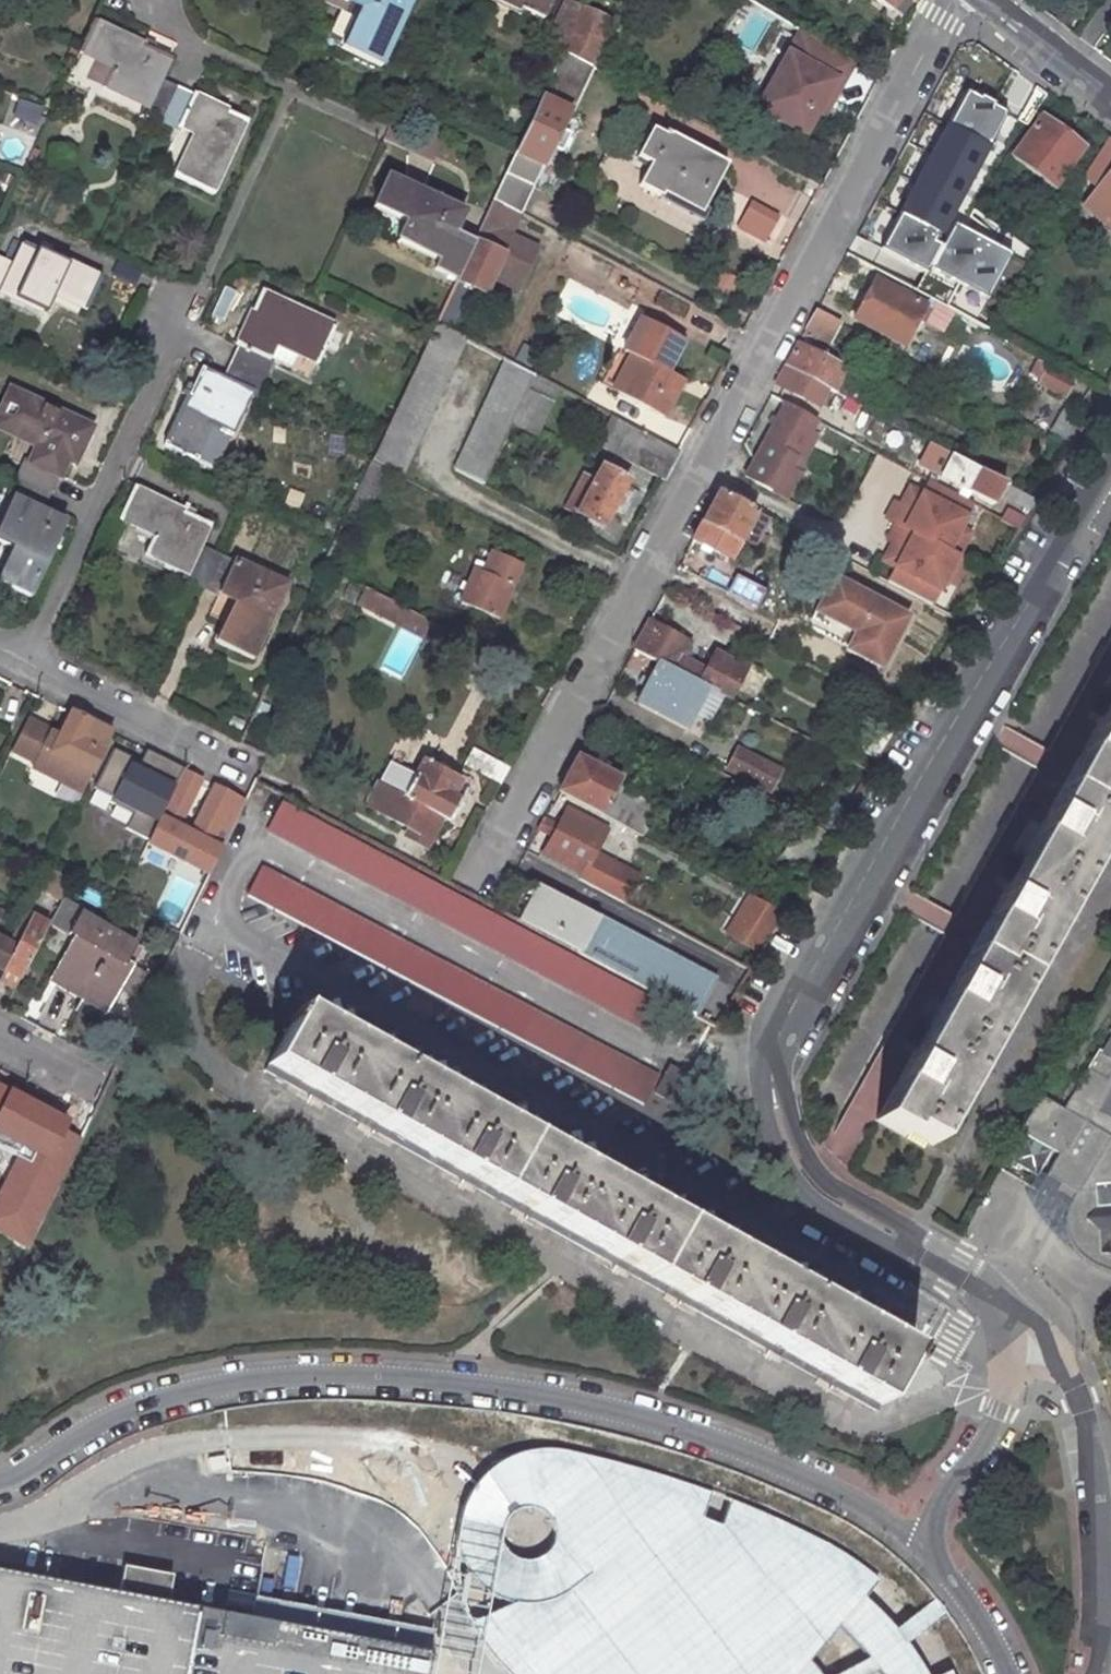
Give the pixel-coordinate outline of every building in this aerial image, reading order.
[(345,0),(342,8),(338,7),(325,39),(336,44),(334,48),(378,66),(379,62),(375,60),(402,0),(344,0),(345,0)] [(513,16),(516,8),(538,18),(546,0),(478,0),(513,16)] [(576,8),(560,0),(553,13),(570,21),(576,8)] [(886,8),(892,0),(875,0),(886,8)] [(583,63),(603,21),(579,9),(576,8),(570,21),(558,47),(557,49),(583,63)] [(558,47),(570,21),(553,13),(541,39),(558,47)] [(96,80),(137,99),(133,108),(148,115),(155,119),(171,84),(152,75),(160,58),(162,59),(165,53),(162,51),(160,54),(94,22),(94,19),(91,17),(76,50),(80,51),(82,48),(106,60),(96,80)] [(836,83),(848,62),(793,29),(750,105),(798,134),(811,111),(830,79),(836,83)] [(557,49),(486,200),(514,215),(545,150),(554,154),(564,134),(553,129),(563,110),(566,111),(588,65),(583,63),(557,49)] [(811,111),(818,115),(836,83),(830,79),(811,111)] [(870,231),(881,238),(902,202),(940,223),(935,231),(942,235),(954,216),(1011,111),(957,81),(870,231)] [(204,185),(235,119),(239,121),(241,117),(171,84),(155,119),(169,126),(170,123),(175,126),(176,123),(193,131),(182,155),(178,153),(170,169),(166,168),(164,172),(205,191),(207,187),(204,185)] [(1076,148),(1038,120),(1010,159),(1048,187),(1076,148)] [(659,138),(643,129),(629,155),(643,163),(631,184),(654,196),(656,192),(694,212),(720,164),(662,133),(659,138)] [(1107,139),(1086,167),(1101,178),(1080,205),(1110,228),(1110,142),(1107,139)] [(389,243),(393,245),(394,242),(431,259),(428,266),(451,276),(467,242),(446,233),(454,215),(457,216),(458,212),(432,201),(435,193),(431,192),(428,199),(383,179),(385,175),(382,173),(365,211),(368,213),(369,208),(399,222),(389,243)] [(734,226),(764,241),(778,213),(748,198),(734,226)] [(451,276),(428,324),(448,334),(450,331),(468,293),(493,304),(499,290),(523,299),(545,253),(517,237),(526,221),(514,215),(486,200),(467,242),(451,276)] [(881,238),(928,263),(942,235),(935,231),(940,223),(902,202),(881,238)] [(1010,245),(954,216),(942,235),(928,263),(985,293),(1010,245)] [(15,241),(13,245),(17,247),(8,267),(0,263),(0,294),(33,310),(32,313),(37,315),(47,293),(76,306),(75,309),(80,311),(96,276),(91,274),(90,276),(15,241)] [(904,297),(869,278),(848,318),(896,344),(910,317),(917,321),(927,302),(907,291),(904,297)] [(326,324),(256,293),(257,290),(253,288),(230,339),(227,340),(225,343),(230,346),(224,359),(257,374),(259,375),(266,361),(261,359),(263,355),(261,354),(268,337),(292,347),(290,351),(309,359),(307,364),(312,365),(331,323),(328,321),(326,324)] [(805,330),(825,340),(835,323),(812,311),(805,330)] [(659,375),(676,344),(635,322),(617,354),(625,359),(616,376),(624,381),(616,398),(657,421),(669,398),(662,395),(669,380),(659,375)] [(421,340),(364,460),(377,466),(391,473),(395,476),(460,336),(450,331),(448,334),(428,324),(421,340)] [(841,371),(792,344),(781,364),(823,387),(824,388),(831,391),(841,371)] [(500,358),(446,466),(477,482),(530,374),(500,358)] [(223,431),(240,393),(250,397),(255,384),(259,375),(257,374),(224,359),(214,380),(197,373),(198,370),(194,368),(183,393),(177,390),(176,394),(181,396),(161,442),(158,441),(156,445),(191,460),(193,456),(188,454),(201,427),(223,436),(225,432),(223,431)] [(772,382),(814,404),(823,387),(781,364),(772,382)] [(1066,395),(1070,379),(1042,371),(1038,387),(1066,395)] [(616,376),(607,393),(616,398),(624,381),(616,376)] [(669,380),(662,395),(669,398),(676,385),(669,380)] [(7,389),(8,387),(4,385),(0,393),(0,431),(9,435),(11,431),(25,438),(33,442),(26,457),(23,457),(21,460),(18,459),(12,473),(46,490),(52,476),(55,476),(57,473),(54,471),(61,458),(68,462),(83,428),(77,425),(78,420),(75,418),(73,422),(7,389)] [(781,401),(740,478),(773,498),(796,455),(786,451),(806,415),(781,401)] [(1078,422),(1057,411),(1045,432),(1067,444),(1078,422)] [(596,447),(658,480),(674,450),(611,417),(596,447)] [(987,475),(947,453),(937,474),(988,501),(995,492),(1001,483),(987,475)] [(364,460),(345,500),(361,508),(370,488),(367,487),(377,466),(364,460)] [(590,475),(571,514),(596,527),(621,480),(594,467),(590,475)] [(571,514),(590,475),(584,472),(564,510),(571,514)] [(58,516),(54,515),(52,518),(36,511),(46,490),(12,473),(7,484),(1,495),(7,498),(0,513),(0,550),(6,553),(0,566),(0,584),(24,595),(26,591),(24,590),(58,516)] [(955,526),(968,502),(925,479),(917,493),(910,489),(900,506),(896,504),(890,501),(881,517),(891,522),(882,539),(887,542),(892,545),(883,562),(890,566),(881,582),(924,605),(939,578),(949,583),(961,560),(952,555),(964,532),(955,526)] [(1034,501),(1001,483),(995,492),(1005,498),(995,515),(1018,527),(1034,501)] [(143,554),(177,569),(174,577),(184,582),(196,588),(213,551),(193,542),(201,526),(205,527),(207,522),(180,512),(183,502),(180,501),(176,510),(130,490),(132,485),(128,484),(112,519),(116,521),(117,518),(147,531),(137,555),(141,557),(143,554)] [(896,504),(900,506),(910,489),(905,487),(896,504)] [(713,491),(687,539),(725,560),(735,538),(736,538),(751,511),(713,491)] [(764,519),(751,511),(736,538),(749,545),(764,519)] [(892,545),(887,542),(878,559),(883,562),(892,545)] [(282,584),(230,561),(233,556),(228,554),(227,557),(213,551),(196,588),(211,593),(212,591),(216,593),(217,591),(233,598),(223,621),(219,619),(211,637),(208,637),(207,641),(246,659),(248,654),(245,652),(276,587),(280,588),(282,584)] [(516,565),(485,552),(476,573),(469,570),(455,603),(493,619),(516,565)] [(717,590),(743,604),(746,605),(754,588),(724,573),(716,589),(717,590)] [(901,619),(829,579),(817,599),(832,608),(825,622),(849,634),(841,650),(839,652),(873,670),(901,619)] [(351,602),(390,623),(398,607),(359,586),(351,602)] [(817,599),(801,628),(841,650),(849,634),(825,622),(832,608),(817,599)] [(390,623),(422,640),(429,624),(398,607),(390,623)] [(435,647),(443,631),(429,624),(422,640),(435,647)] [(681,647),(641,625),(629,646),(701,685),(723,697),(739,669),(723,660),(720,666),(706,659),(697,676),(673,663),(681,647)] [(1040,758),(947,924),(850,1099),(865,1107),(877,1114),(874,1119),(903,1134),(906,1129),(932,1143),(1110,822),(1110,630),(1040,758)] [(679,726),(701,685),(629,646),(628,649),(647,659),(648,662),(630,700),(679,726)] [(114,730),(70,710),(57,731),(28,716),(10,754),(32,765),(30,769),(81,795),(114,730)] [(770,793),(782,765),(734,744),(722,771),(770,793)] [(504,766),(469,747),(460,763),(496,782),(504,766)] [(183,769),(146,751),(140,763),(112,749),(93,788),(112,796),(109,802),(132,813),(125,827),(148,840),(160,815),(183,769)] [(553,789),(597,813),(603,803),(615,779),(573,755),(553,789)] [(457,780),(417,759),(409,773),(399,792),(387,786),(374,813),(404,829),(400,838),(420,849),(437,817),(444,820),(455,798),(449,795),(457,780)] [(398,767),(387,786),(399,792),(409,773),(398,767)] [(204,779),(183,769),(160,815),(181,825),(204,779)] [(375,780),(362,807),(374,813),(387,786),(375,780)] [(245,799),(212,783),(189,829),(222,845),(245,799)] [(655,1002),(277,803),(262,833),(640,1029),(655,1002)] [(642,825),(603,803),(597,813),(609,822),(637,837),(642,825)] [(610,829),(566,806),(540,855),(578,876),(577,878),(625,903),(640,874),(597,852),(610,829)] [(181,825),(160,815),(148,840),(145,845),(207,876),(222,845),(189,829),(181,825)] [(808,821),(791,850),(813,862),(830,833),(808,821)] [(34,887),(56,898),(65,879),(44,869),(34,887)] [(653,1076),(256,870),(241,898),(638,1104),(653,1076)] [(717,977),(536,882),(516,921),(696,1016),(717,977)] [(723,934),(757,955),(782,915),(748,894),(723,934)] [(82,908),(62,897),(50,921),(48,925),(66,935),(67,934),(81,910),(82,908)] [(142,947),(81,910),(67,934),(72,937),(46,980),(105,1015),(142,947)] [(48,925),(50,921),(32,912),(16,943),(2,973),(20,981),(48,925)] [(2,973),(16,943),(0,935),(0,972),(2,973)] [(531,1143),(294,1012),(258,1075),(497,1207),(870,1413),(907,1349),(531,1143)] [(1101,1051),(1098,1049),(1063,1108),(1041,1096),(1021,1132),(1047,1147),(1058,1153),(1045,1175),(1075,1193),(1066,1209),(1063,1219),(1063,1229),(1065,1237),(1070,1246),(1077,1255),(1086,1262),(1095,1267),(1105,1271),(1110,1273),(1110,1035),(1101,1051)] [(682,1070),(669,1064),(654,1093),(667,1099),(682,1070)] [(0,1080),(0,1132),(38,1149),(53,1157),(67,1128),(74,1115),(0,1080)] [(67,1128),(53,1157),(38,1149),(31,1163),(17,1156),(0,1190),(0,1229),(29,1244),(82,1136),(67,1128)] [(1021,1132),(1008,1157),(1034,1171),(1047,1147),(1021,1132)] [(692,1485),(632,1466),(595,1455),(564,1449),(532,1449),(508,1457),(484,1474),(471,1493),(461,1514),(458,1535),(457,1556),(457,1584),(468,1612),(478,1632),(492,1652),(514,1673),(824,1673),(813,1660),(841,1627),(872,1657),(839,1673),(874,1673),(880,1670),(883,1673),(931,1673),(912,1645),(904,1635),(899,1629),(867,1596),(881,1578),(846,1552),(813,1535),(763,1511),(692,1485)] [(424,1652),(0,1572),(0,1673),(420,1673),(424,1652)]
